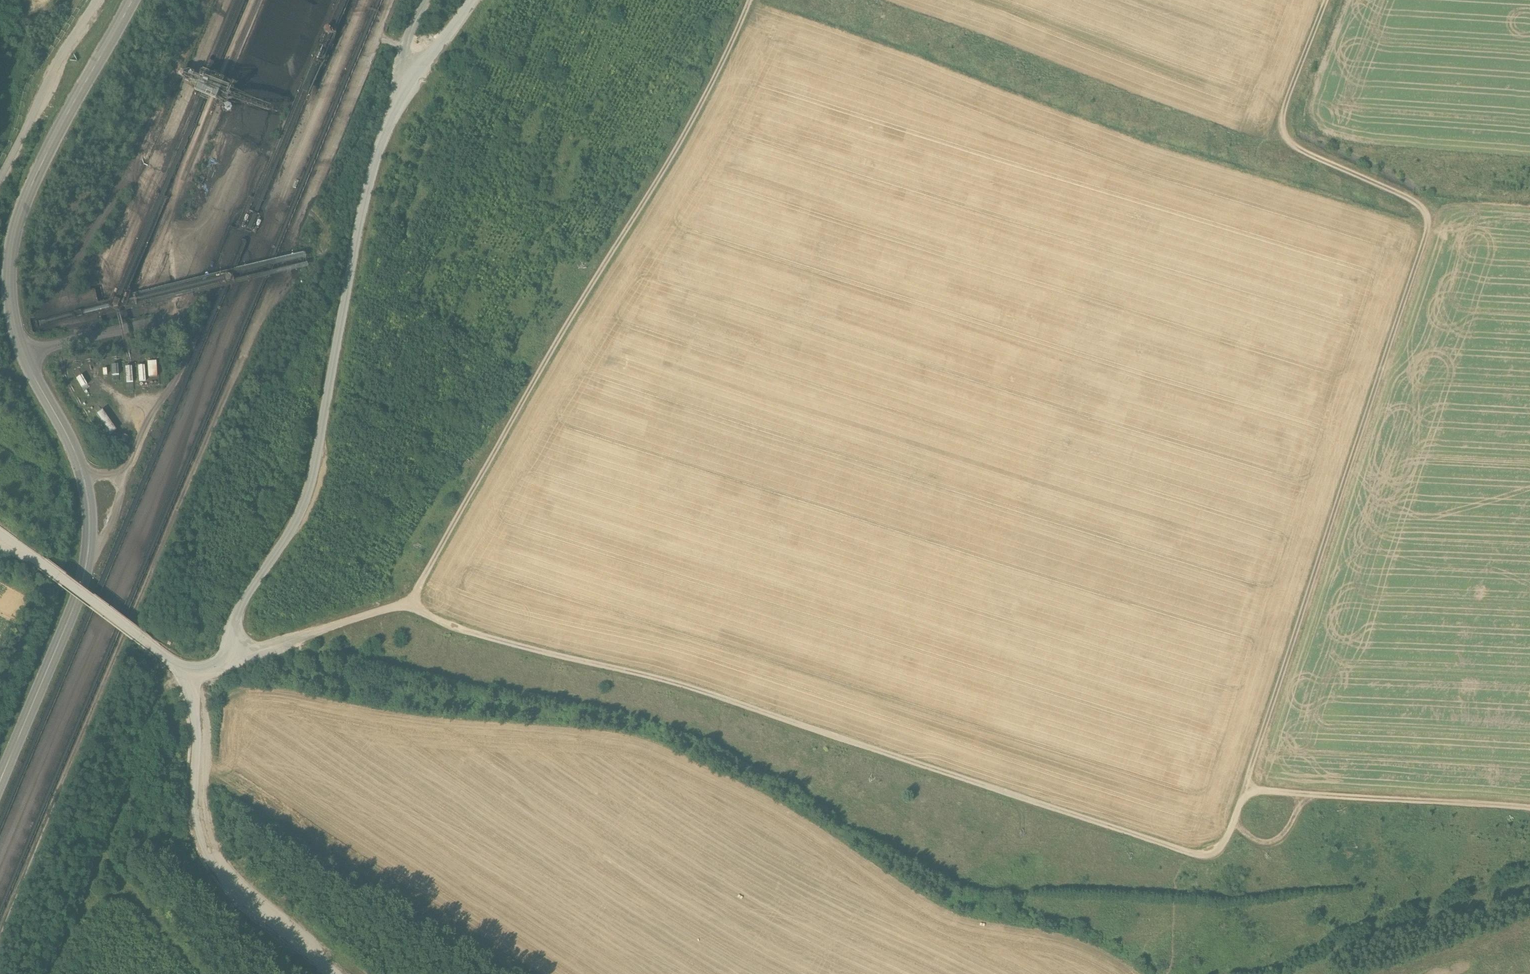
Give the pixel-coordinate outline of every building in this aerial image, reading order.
[(241,228),(255,228),(255,213),(242,213),(241,228)] [(239,240),(236,249),(242,250),(244,241),(239,240)] [(145,377),(155,376),(154,361),(143,362),(143,365),(134,366),(135,382),(145,381),(145,377)] [(107,365),(109,375),(118,374),(117,364),(107,365)] [(131,366),(122,367),(123,382),(132,381),(131,366)] [(74,377),(79,387),(85,383),(80,373),(74,377)] [(100,409),(93,414),(108,433),(115,428),(100,409)]
